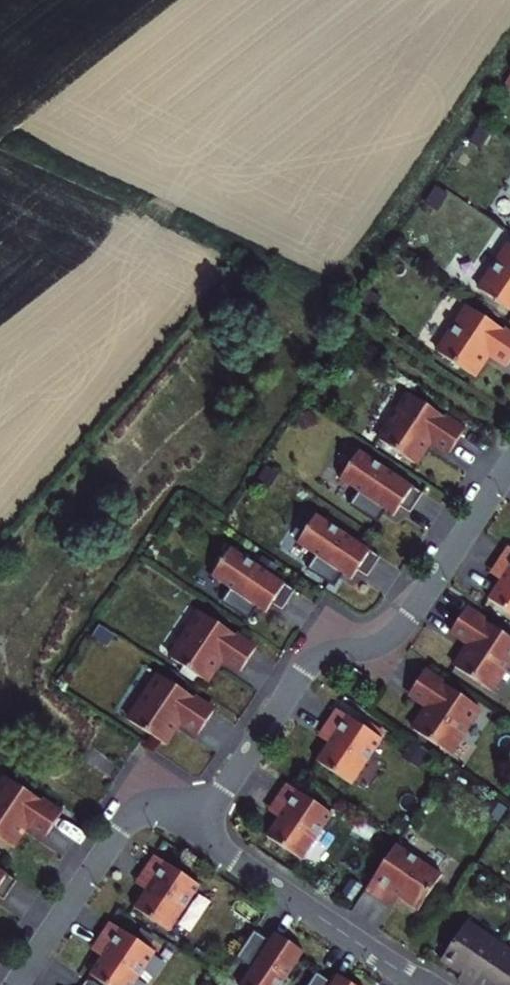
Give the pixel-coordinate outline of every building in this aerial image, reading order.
[(479,295),(509,314),(509,249),(508,248),(479,295)] [(438,358),(475,381),(489,357),(509,369),(509,367),(509,337),(502,332),(467,311),(438,358)] [(489,357),(475,381),(478,382),(491,362),(507,372),(509,369),(489,357)] [(411,396),(380,442),(414,464),(435,478),(450,456),(431,443),(447,420),(411,396)] [(431,443),(450,456),(452,453),(436,442),(449,422),(447,420),(431,443)] [(360,452),(341,481),(360,493),(351,506),(379,524),(387,511),(395,517),(402,507),(411,514),(424,495),(360,452)] [(412,467),(433,481),(435,478),(414,464),(412,467)] [(317,516),(299,544),(317,557),(309,569),(336,588),(344,575),(353,580),(359,571),(368,577),(381,559),(317,516)] [(509,548),(495,569),(505,576),(500,583),(489,600),(509,614),(509,549),(509,548)] [(232,549),(213,578),(232,590),(223,602),(251,620),(259,608),(267,614),(274,604),(283,610),(296,592),(232,549)] [(495,569),(490,576),(500,583),(505,576),(495,569)] [(490,621),(469,608),(467,610),(488,624),(490,621)] [(509,665),(509,639),(488,624),(467,610),(452,633),(471,646),(455,669),(491,693),(509,665)] [(201,613),(171,659),(207,683),(222,660),(241,673),(257,650),(236,636),(201,613)] [(236,636),(257,650),(258,647),(238,633),(236,636)] [(471,646),(452,633),(450,636),(466,647),(452,667),(455,669),(471,646)] [(222,660),(207,683),(210,685),(223,665),(239,676),(241,673),(222,660)] [(448,684),(427,670),(425,673),(446,687),(448,684)] [(449,756),(480,709),(446,687),(425,673),(410,696),(429,708),(413,731),(449,756)] [(160,676),(129,721),(165,745),(180,722),(199,735),(215,712),(194,698),(160,676)] [(194,698),(215,712),(217,710),(196,696),(194,698)] [(429,708),(410,696),(408,698),(424,710),(411,730),(413,731),(429,708)] [(361,726),(337,710),(323,731),(333,738),(329,745),(317,762),(352,786),(382,741),(380,739),(361,726)] [(180,722),(165,745),(168,748),(181,727),(197,738),(199,735),(180,722)] [(361,726),(380,739),(383,736),(363,722),(361,726)] [(323,731),(318,738),(329,745),(333,738),(323,731)] [(433,757),(413,744),(404,757),(424,770),(433,757)] [(0,788),(0,840),(12,848),(27,825),(46,837),(62,815),(7,778),(0,788)] [(332,815),(287,785),(273,806),(283,813),(279,819),(267,837),(302,861),(332,815)] [(273,806),(268,813),(279,819),(283,813),(273,806)] [(396,847),(365,892),(386,906),(393,896),(400,900),(417,912),(441,877),(396,847)] [(134,909),(169,933),(200,887),(154,856),(140,876),(150,883),(146,890),(134,909)] [(7,896),(20,877),(0,864),(0,891),(7,896)] [(146,890),(150,883),(140,876),(136,883),(146,890)] [(386,906),(393,911),(400,900),(393,896),(386,906)] [(115,926),(149,949),(155,939),(122,916),(115,926)] [(104,984),(134,984),(155,953),(149,949),(115,926),(109,922),(95,943),(106,950),(101,956),(89,975),(104,984)] [(458,983),(461,984),(473,984),(500,946),(466,923),(442,960),(463,974),(458,983)] [(270,942),(254,932),(236,959),(251,969),(270,942)] [(275,934),(270,942),(251,969),(241,984),(283,984),(304,954),(275,934)] [(101,956),(106,950),(95,943),(91,950),(101,956)] [(500,946),(473,984),(509,984),(509,953),(500,946)] [(332,984),(317,974),(309,984),(332,984)] [(338,976),(332,984),(351,984),(338,976)]
